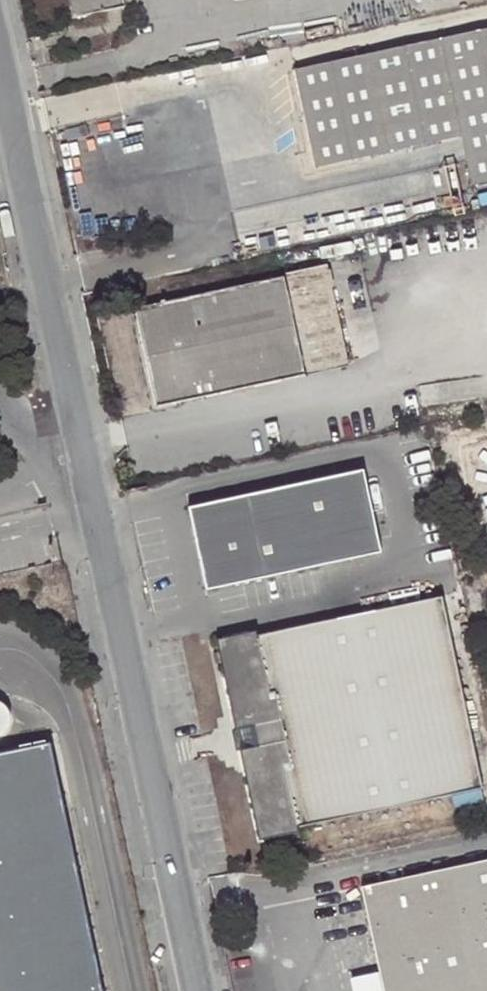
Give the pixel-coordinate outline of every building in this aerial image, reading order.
[(121,0),(66,0),(70,18),(123,7),(121,0)] [(294,69),(317,168),(458,136),(471,187),(486,183),(486,27),(294,69)] [(346,367),(326,266),(285,275),(306,376),(346,367)] [(302,377),(283,277),(135,310),(154,408),(302,377)] [(363,471),(188,508),(189,513),(196,511),(211,584),(204,585),(205,590),(380,553),(363,471)] [(196,511),(189,513),(204,585),(211,584),(196,511)] [(443,597),(353,616),(289,630),(258,636),(258,633),(218,640),(238,733),(233,734),(237,750),(242,749),(261,841),(301,832),(300,829),(484,789),(443,597)] [(4,735),(9,729),(12,721),(11,713),(7,707),(2,702),(0,701),(0,737),(4,735)] [(50,743),(0,754),(0,990),(104,990),(50,743)] [(361,889),(379,975),(383,990),(486,990),(486,862),(361,889)] [(379,975),(352,981),(354,990),(383,990),(379,975)]
